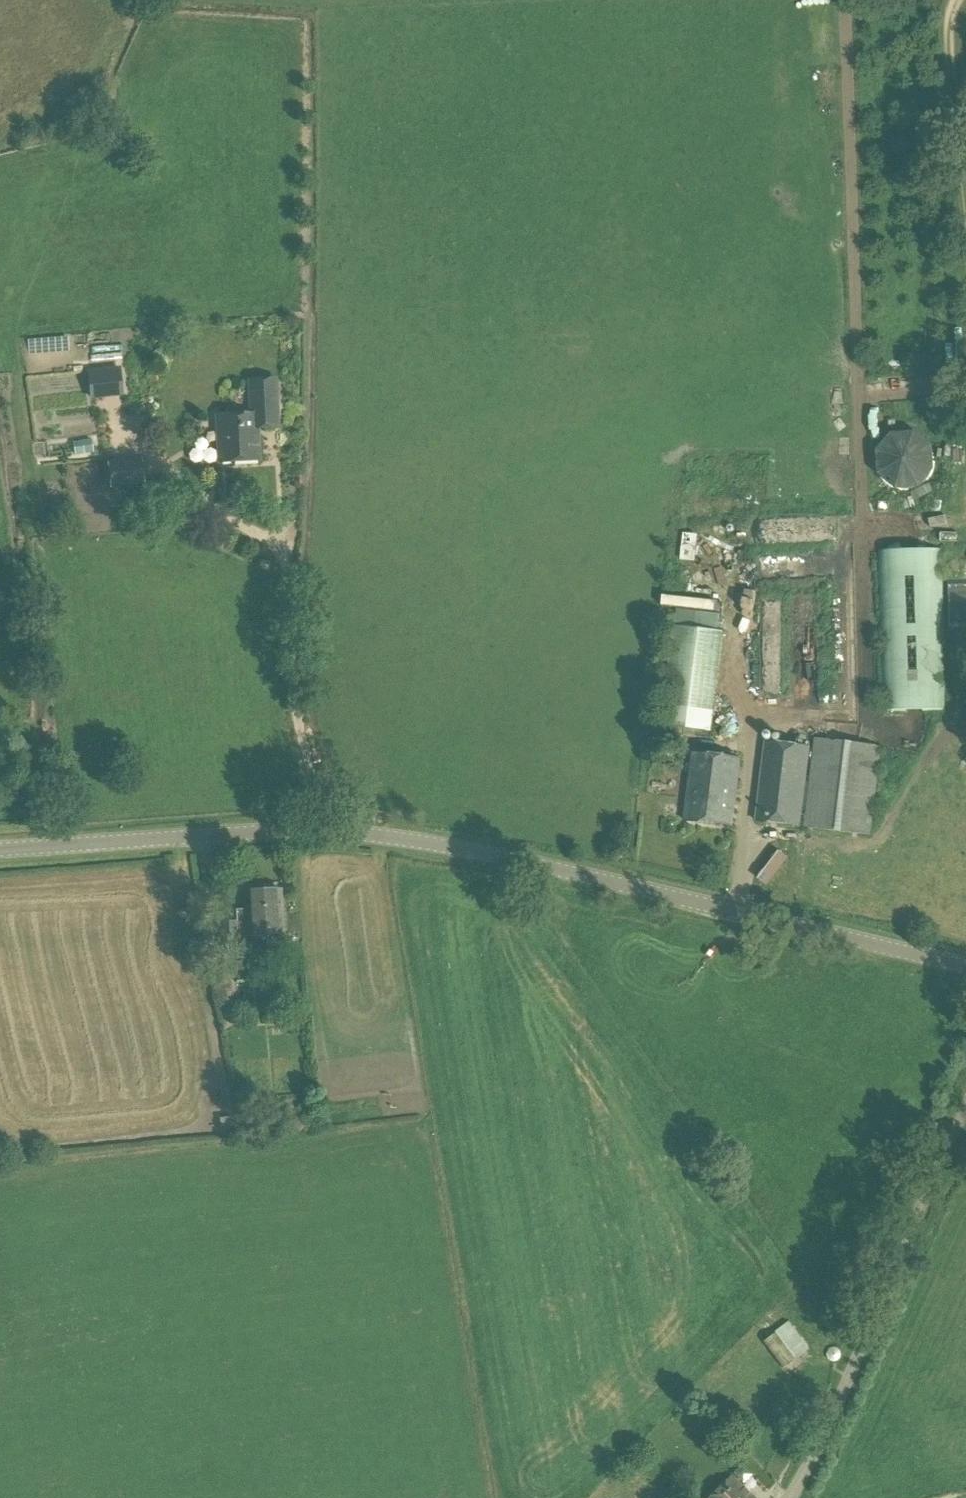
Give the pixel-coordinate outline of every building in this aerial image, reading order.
[(101,364),(120,363),(119,348),(70,350),(70,358),(101,357),(101,364)] [(88,372),(91,398),(123,394),(120,368),(88,372)] [(217,416),(219,463),(260,461),(258,429),(278,428),(276,379),(250,381),(251,415),(217,416)] [(926,483),(932,476),(935,469),(937,460),(936,452),(933,444),(927,437),(920,433),(912,430),(903,430),(895,432),(888,436),(882,443),(879,450),(877,459),(878,467),(881,475),(887,482),(894,486),(902,489),(910,489),(919,487),(926,483)] [(93,453),(91,440),(73,442),(75,456),(93,453)] [(107,462),(110,489),(145,485),(142,458),(107,462)] [(879,551),(885,712),(944,710),(939,549),(879,551)] [(661,726),(710,732),(721,632),(672,627),(661,726)] [(522,702),(537,689),(531,682),(516,695),(522,702)] [(804,828),(871,836),(881,746),(815,739),(804,828)] [(755,822),(801,828),(810,747),(765,741),(755,822)] [(684,821),(732,826),(740,759),(692,753),(684,821)] [(284,943),(281,891),(245,892),(246,912),(237,912),(237,922),(217,923),(219,947),(284,943)] [(266,955),(267,976),(287,975),(285,954),(266,955)] [(795,1317),(779,1328),(797,1355),(813,1345),(795,1317)] [(763,1342),(782,1368),(794,1359),(776,1333),(763,1342)] [(732,1477),(710,1497),(752,1497),(732,1477)]
